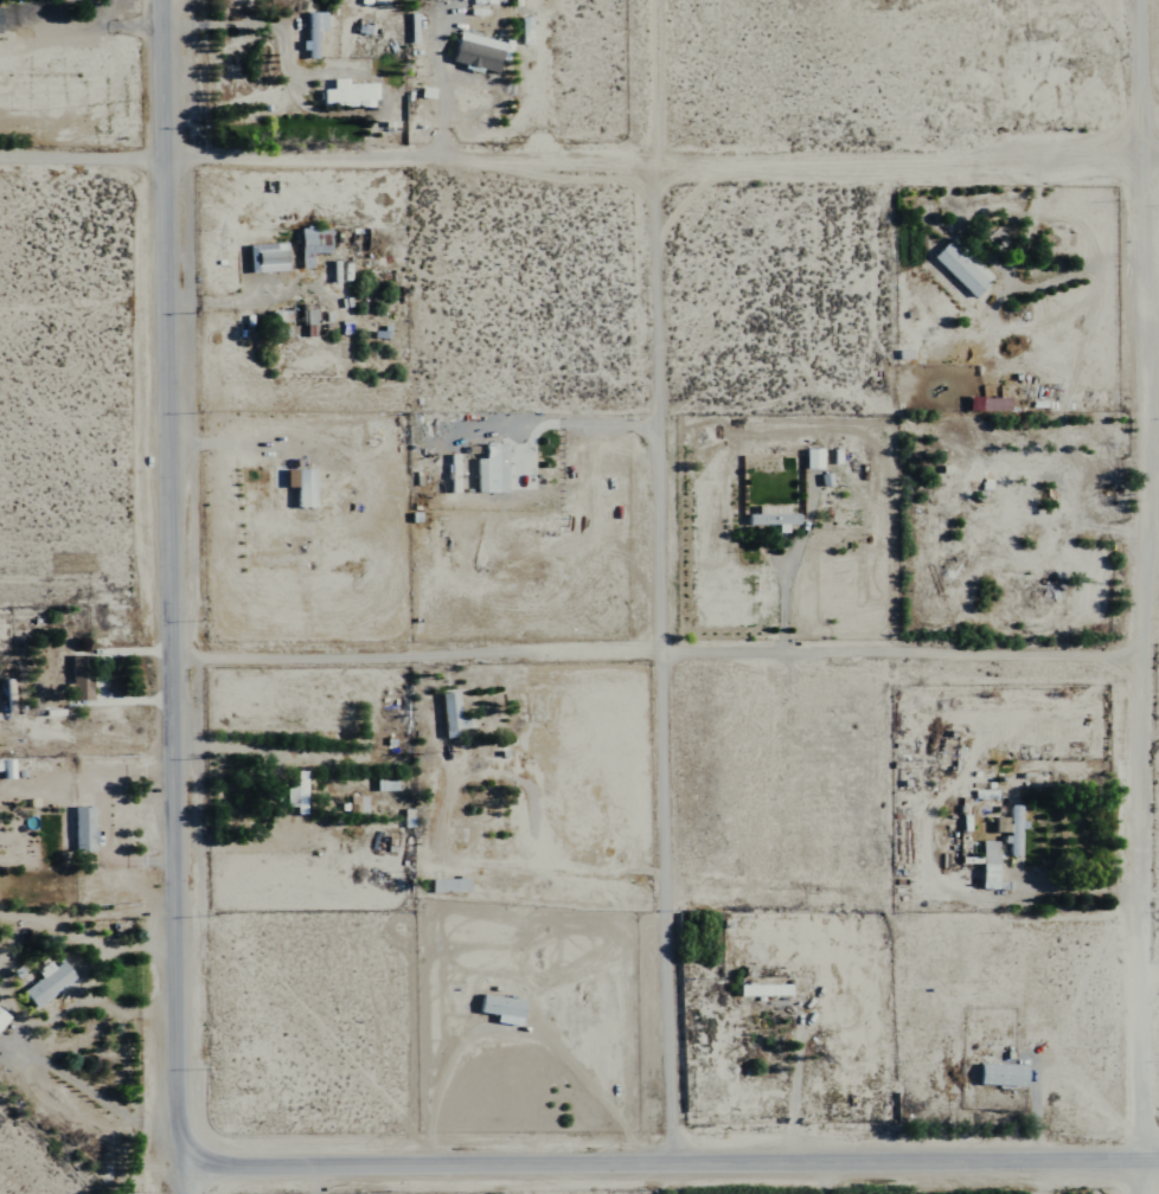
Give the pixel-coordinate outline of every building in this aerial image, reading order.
[(375,791),(392,790),(391,781),(374,781),(375,791)] [(90,851),(89,807),(70,807),(71,851),(90,851)] [(465,892),(464,878),(428,879),(428,893),(465,892)] [(520,1000),(477,995),(475,1014),(518,1018),(520,1000)]
